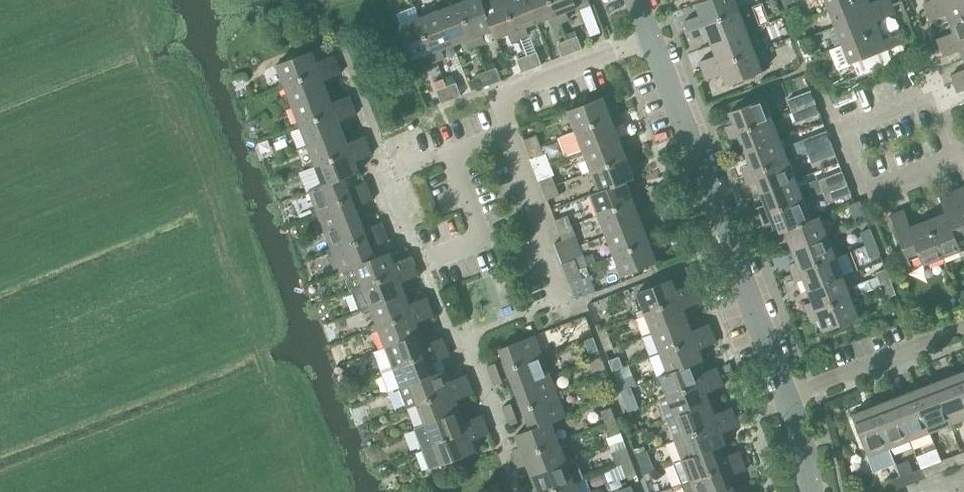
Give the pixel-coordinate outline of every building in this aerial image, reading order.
[(461,2),(478,45),(485,43),(481,34),(495,29),(484,2),(483,0),(465,0),(461,2)] [(484,2),(495,29),(498,38),(512,32),(515,41),(521,39),(521,38),(506,0),(491,0),(484,2)] [(521,38),(521,39),(528,36),(525,27),(538,22),(530,0),(506,0),(521,38)] [(538,22),(552,17),(555,26),(562,23),(553,0),(530,0),(538,22)] [(562,23),(570,20),(566,12),(579,7),(579,6),(590,2),(590,0),(553,0),(562,23)] [(684,22),(687,31),(745,8),(744,6),(738,8),(735,0),(708,0),(706,1),(696,5),(701,15),(684,22)] [(776,6),(773,0),(769,0),(762,2),(765,10),(776,6)] [(852,0),(827,0),(830,9),(852,0)] [(893,5),(891,0),(880,0),(871,3),(870,0),(852,0),(830,9),(837,27),(893,5)] [(957,0),(930,0),(924,2),(927,11),(957,0)] [(963,18),(963,0),(957,0),(927,11),(931,20),(947,14),(951,23),(963,18)] [(461,2),(441,9),(454,44),(468,39),(471,48),(478,45),(461,2)] [(844,45),(882,30),(879,21),(897,14),(893,5),(837,27),(844,45)] [(416,6),(398,13),(402,24),(400,25),(413,60),(428,55),(431,63),(437,61),(420,17),(416,6)] [(745,8),(687,31),(691,40),(708,33),(712,45),(747,31),(741,15),(746,12),(745,8)] [(441,9),(420,17),(437,61),(445,58),(441,49),(454,44),(441,9)] [(963,39),(963,18),(951,23),(954,32),(938,39),(941,47),(963,39)] [(882,30),(844,45),(852,63),(907,41),(904,32),(886,39),(882,30)] [(716,55),(700,62),(703,71),(761,49),(760,45),(754,48),(747,31),(712,45),(716,55)] [(568,40),(573,53),(583,49),(578,37),(568,40)] [(941,47),(944,57),(961,50),(963,58),(963,39),(941,47)] [(563,57),(573,53),(568,40),(558,44),(563,57)] [(761,49),(703,71),(707,81),(723,74),(728,85),(763,71),(757,55),(763,53),(761,49)] [(277,64),(285,84),(337,64),(334,55),(317,61),(313,50),(277,64)] [(528,56),(533,69),(543,65),(538,52),(528,56)] [(523,73),(533,69),(528,56),(518,60),(523,73)] [(337,64),(285,84),(293,105),(329,91),(325,80),(341,74),(337,64)] [(488,71),(493,85),(502,81),(498,68),(488,71)] [(963,79),(963,69),(952,74),(955,82),(963,79)] [(482,88),(493,85),(488,71),(478,75),(482,88)] [(444,78),(434,82),(443,104),(452,100),(447,87),(444,78)] [(955,82),(959,92),(963,90),(963,79),(955,82)] [(457,83),(447,87),(452,100),(462,96),(457,83)] [(301,125),(353,105),(349,95),(333,102),(329,91),(293,105),(301,125)] [(792,112),(816,102),(812,91),(788,100),(792,112)] [(577,131),(621,114),(618,107),(610,110),(605,96),(570,110),(577,131)] [(730,136),(774,119),(766,98),(731,112),(736,125),(727,129),(730,136)] [(816,102),(792,112),(797,124),(821,114),(816,102)] [(308,145),(344,131),(340,120),(356,114),(353,105),(301,125),(308,145)] [(585,151),(621,138),(616,124),(623,121),(621,114),(577,131),(585,151)] [(746,153),(782,139),(774,119),(730,136),(733,142),(741,139),(746,153)] [(316,165),(368,145),(365,136),(349,142),(344,131),(308,145),(316,165)] [(808,152),(832,142),(827,131),(803,140),(808,152)] [(528,150),(541,145),(537,135),(524,140),(528,150)] [(621,138),(585,151),(593,171),(636,154),(634,147),(626,150),(621,138)] [(745,176),(789,159),(782,139),(746,153),(752,166),(743,169),(745,176)] [(832,142),(808,152),(813,164),(837,155),(832,142)] [(324,185),(345,177),(360,172),(356,161),(372,154),(368,145),(316,165),(324,185)] [(532,160),(545,155),(541,145),(528,150),(532,160)] [(601,191),(628,180),(636,177),(631,164),(639,161),(636,154),(593,171),(601,191)] [(762,193),(797,179),(789,159),(745,176),(748,183),(757,180),(762,193)] [(823,192),(847,182),(843,171),(819,180),(823,192)] [(543,190),(557,185),(553,175),(540,180),(543,190)] [(317,211),(352,197),(345,177),(324,185),(309,191),(317,211)] [(761,216),(805,199),(797,179),(762,193),(767,206),(758,209),(761,216)] [(592,194),(600,215),(644,198),(641,190),(633,194),(628,180),(601,191),(592,194)] [(361,195),(371,192),(367,182),(357,185),(361,195)] [(847,182),(823,192),(828,204),(852,195),(847,182)] [(557,185),(543,190),(548,200),(561,195),(557,185)] [(953,191),(963,220),(963,187),(953,191)] [(963,239),(963,220),(953,191),(940,196),(946,213),(929,220),(944,257),(962,250),(959,241),(963,239)] [(371,192),(361,195),(364,204),(374,201),(371,192)] [(325,231),(360,218),(352,197),(317,211),(325,231)] [(600,215),(608,235),(643,221),(638,207),(646,204),(644,198),(600,215)] [(777,233),(813,219),(805,199),(761,216),(764,223),(772,220),(777,233)] [(855,218),(866,214),(861,201),(850,205),(855,218)] [(944,257),(929,220),(912,227),(905,210),(892,215),(910,260),(923,255),(926,264),(944,257)] [(559,231),(572,226),(569,216),(556,221),(559,231)] [(794,249),(829,236),(821,216),(813,219),(777,233),(780,240),(789,237),(794,249)] [(333,251),(368,237),(360,218),(325,231),(333,251)] [(615,255),(659,238),(656,231),(648,234),(643,221),(608,235),(615,255)] [(376,234),(386,231),(383,223),(374,226),(376,234)] [(559,254),(580,246),(572,226),(559,231),(563,241),(555,244),(559,254)] [(861,232),(866,245),(877,240),(872,228),(861,232)] [(386,231),(376,234),(380,245),(389,241),(386,231)] [(793,273),(837,256),(829,236),(794,249),(799,263),(791,266),(793,273)] [(340,271),(343,270),(376,258),(368,237),(333,251),(340,271)] [(659,238),(615,255),(623,275),(659,262),(653,248),(662,245),(659,238)] [(871,257),(881,253),(882,253),(877,240),(866,245),(871,257)] [(567,274),(580,269),(588,266),(580,246),(559,254),(567,274)] [(351,291),(363,286),(415,266),(412,257),(395,263),(391,252),(376,258),(343,270),(351,291)] [(809,290),(845,276),(837,256),(793,273),(796,280),(804,277),(809,290)] [(363,286),(353,290),(361,310),(371,306),(407,293),(402,282),(419,276),(415,266),(363,286)] [(580,269),(567,274),(571,284),(583,279),(580,269)] [(878,276),(854,286),(857,295),(881,285),(892,281),(887,269),(877,273),(878,276)] [(809,313),(853,296),(845,276),(809,290),(814,303),(806,307),(809,313)] [(646,314),(698,293),(694,284),(678,291),(673,279),(638,293),(646,314)] [(892,281),(881,285),(886,299),(897,295),(892,281)] [(379,326),(431,306),(427,297),(411,304),(407,293),(371,306),(379,326)] [(654,334),(689,320),(685,309),(702,303),(698,293),(646,314),(654,334)] [(853,296),(809,313),(811,321),(820,317),(825,331),(861,317),(853,296)] [(387,346),(422,333),(418,322),(435,316),(431,306),(379,326),(387,346)] [(662,353),(713,333),(710,324),(693,330),(689,320),(654,334),(662,353)] [(395,367),(446,347),(443,338),(426,344),(422,333),(387,346),(395,367)] [(713,333),(662,353),(669,373),(705,360),(701,349),(717,343),(713,333)] [(535,335),(501,349),(509,369),(548,354),(547,350),(542,352),(535,335)] [(402,386),(438,373),(434,363),(450,357),(446,347),(395,367),(402,386)] [(548,354),(509,369),(517,389),(551,376),(545,359),(549,357),(548,354)] [(620,358),(609,361),(613,372),(614,372),(624,368),(620,358)] [(669,397),(721,377),(717,367),(709,371),(705,360),(669,373),(661,377),(669,396),(669,397)] [(492,376),(500,373),(497,363),(488,366),(492,376)] [(629,366),(624,368),(614,372),(621,391),(636,385),(629,366)] [(407,408),(419,404),(471,383),(467,374),(451,381),(446,369),(438,373),(402,386),(400,387),(407,408)] [(955,375),(963,399),(963,371),(955,375)] [(500,373),(492,376),(495,385),(504,381),(500,373)] [(963,419),(963,399),(955,375),(935,382),(951,424),(963,419)] [(551,376),(517,389),(524,409),(564,394),(562,390),(558,392),(551,376)] [(659,400),(667,421),(712,404),(708,393),(725,387),(721,377),(669,397),(669,396),(659,400)] [(931,432),(951,424),(935,382),(915,390),(931,432)] [(427,424),(462,410),(458,399),(474,393),(471,383),(419,404),(427,424)] [(911,440),(931,432),(915,390),(895,398),(911,440)] [(564,394),(524,409),(532,429),(552,421),(567,416),(560,398),(565,397),(564,394)] [(641,408),(637,398),(625,403),(629,412),(641,408)] [(891,447),(911,440),(895,398),(875,405),(891,447)] [(507,416),(516,413),(512,403),(504,407),(507,416)] [(667,421),(675,441),(737,417),(733,408),(716,414),(712,404),(667,421)] [(870,455),(891,447),(875,405),(854,414),(870,455)] [(602,411),(606,422),(616,418),(612,407),(602,411)] [(426,423),(414,428),(422,448),(434,444),(486,424),(483,415),(466,421),(462,410),(427,424),(426,423)] [(516,413),(507,416),(511,425),(519,422),(516,413)] [(737,417),(675,441),(682,460),(682,461),(719,447),(727,444),(723,433),(740,426),(737,417)] [(616,418),(606,422),(612,436),(621,433),(622,432),(616,418)] [(522,449),(514,452),(517,459),(560,442),(552,421),(532,429),(517,435),(522,449)] [(434,444),(422,448),(430,469),(442,464),(442,465),(478,451),(473,439),(490,433),(486,424),(434,444)] [(560,442),(517,459),(519,466),(527,463),(532,476),(568,462),(560,442)] [(618,466),(622,464),(632,460),(627,446),(612,452),(618,466)] [(674,463),(682,484),(743,460),(740,451),(723,457),(719,447),(682,461),(682,460),(674,463)] [(963,465),(963,458),(962,453),(943,461),(947,472),(963,465)] [(530,491),(550,491),(576,482),(584,478),(576,458),(568,462),(532,476),(538,489),(530,491)] [(627,475),(636,472),(637,471),(632,460),(622,464),(627,475)] [(682,484),(685,491),(721,491),(735,487),(731,476),(747,470),(743,460),(682,484)] [(909,460),(897,465),(901,476),(902,476),(907,487),(918,483),(909,460)] [(947,472),(943,461),(926,467),(930,478),(947,472)] [(907,487),(902,476),(901,476),(886,482),(890,491),(895,491),(907,487)] [(550,491),(580,491),(576,482),(550,491)]
